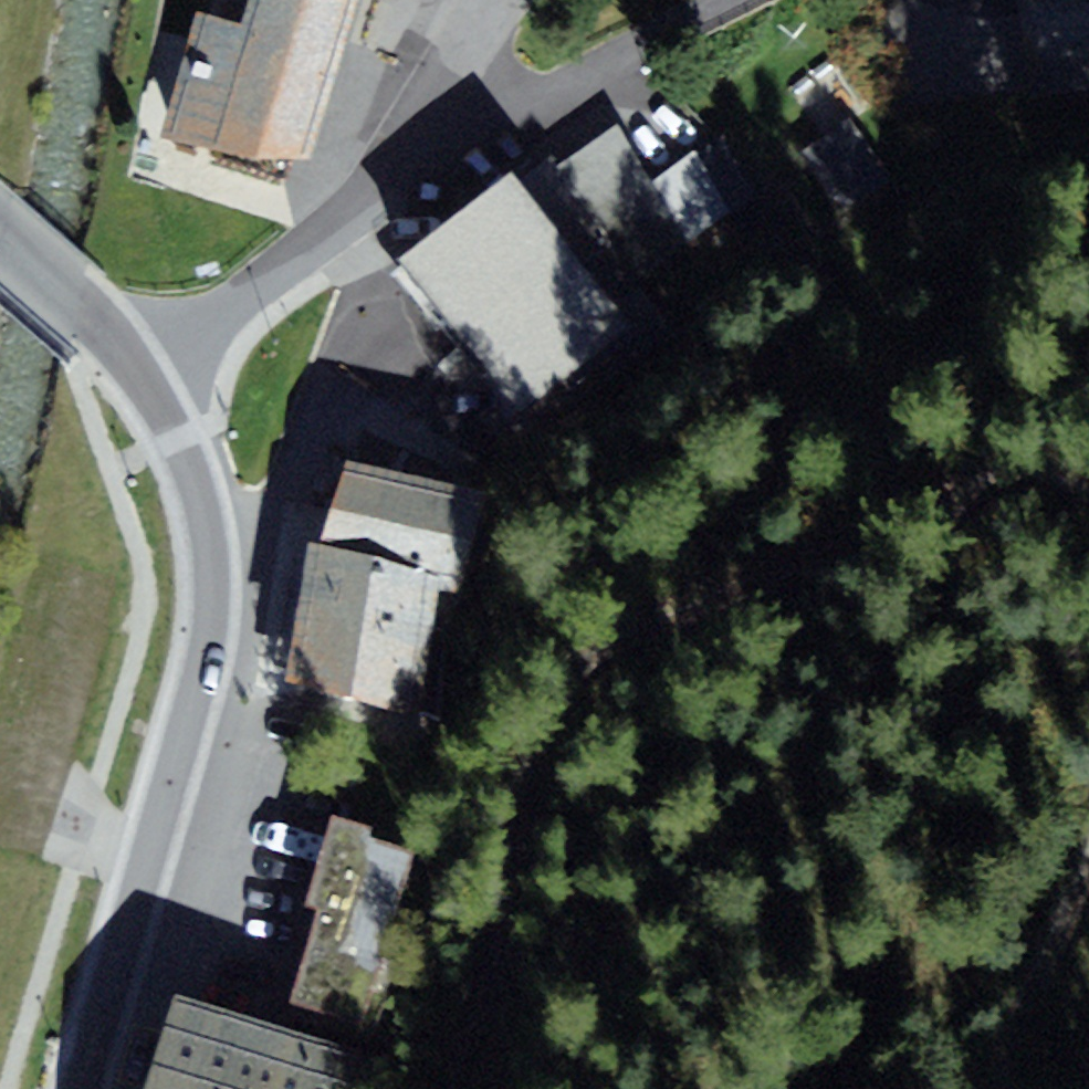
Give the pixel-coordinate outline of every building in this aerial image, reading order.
[(252,19),(192,7),(159,141),(303,180),(363,0),(256,0),(252,19)] [(1035,95),(1088,88),(1088,0),(1022,0),(1035,95)] [(712,211),(631,93),(369,272),(491,448),(846,205),(806,146),(712,211)] [(485,490),(342,459),(323,544),(447,572),(443,588),(462,592),(485,490)] [(447,572),(323,544),(312,542),(281,680),(415,710),(443,588),(447,572)] [(319,910),(292,1001),(326,1011),(325,1016),(362,1027),(415,849),(370,836),(373,825),(332,813),(304,905),(319,910)] [(364,1048),(173,991),(143,1088),(352,1088),(364,1048)]
